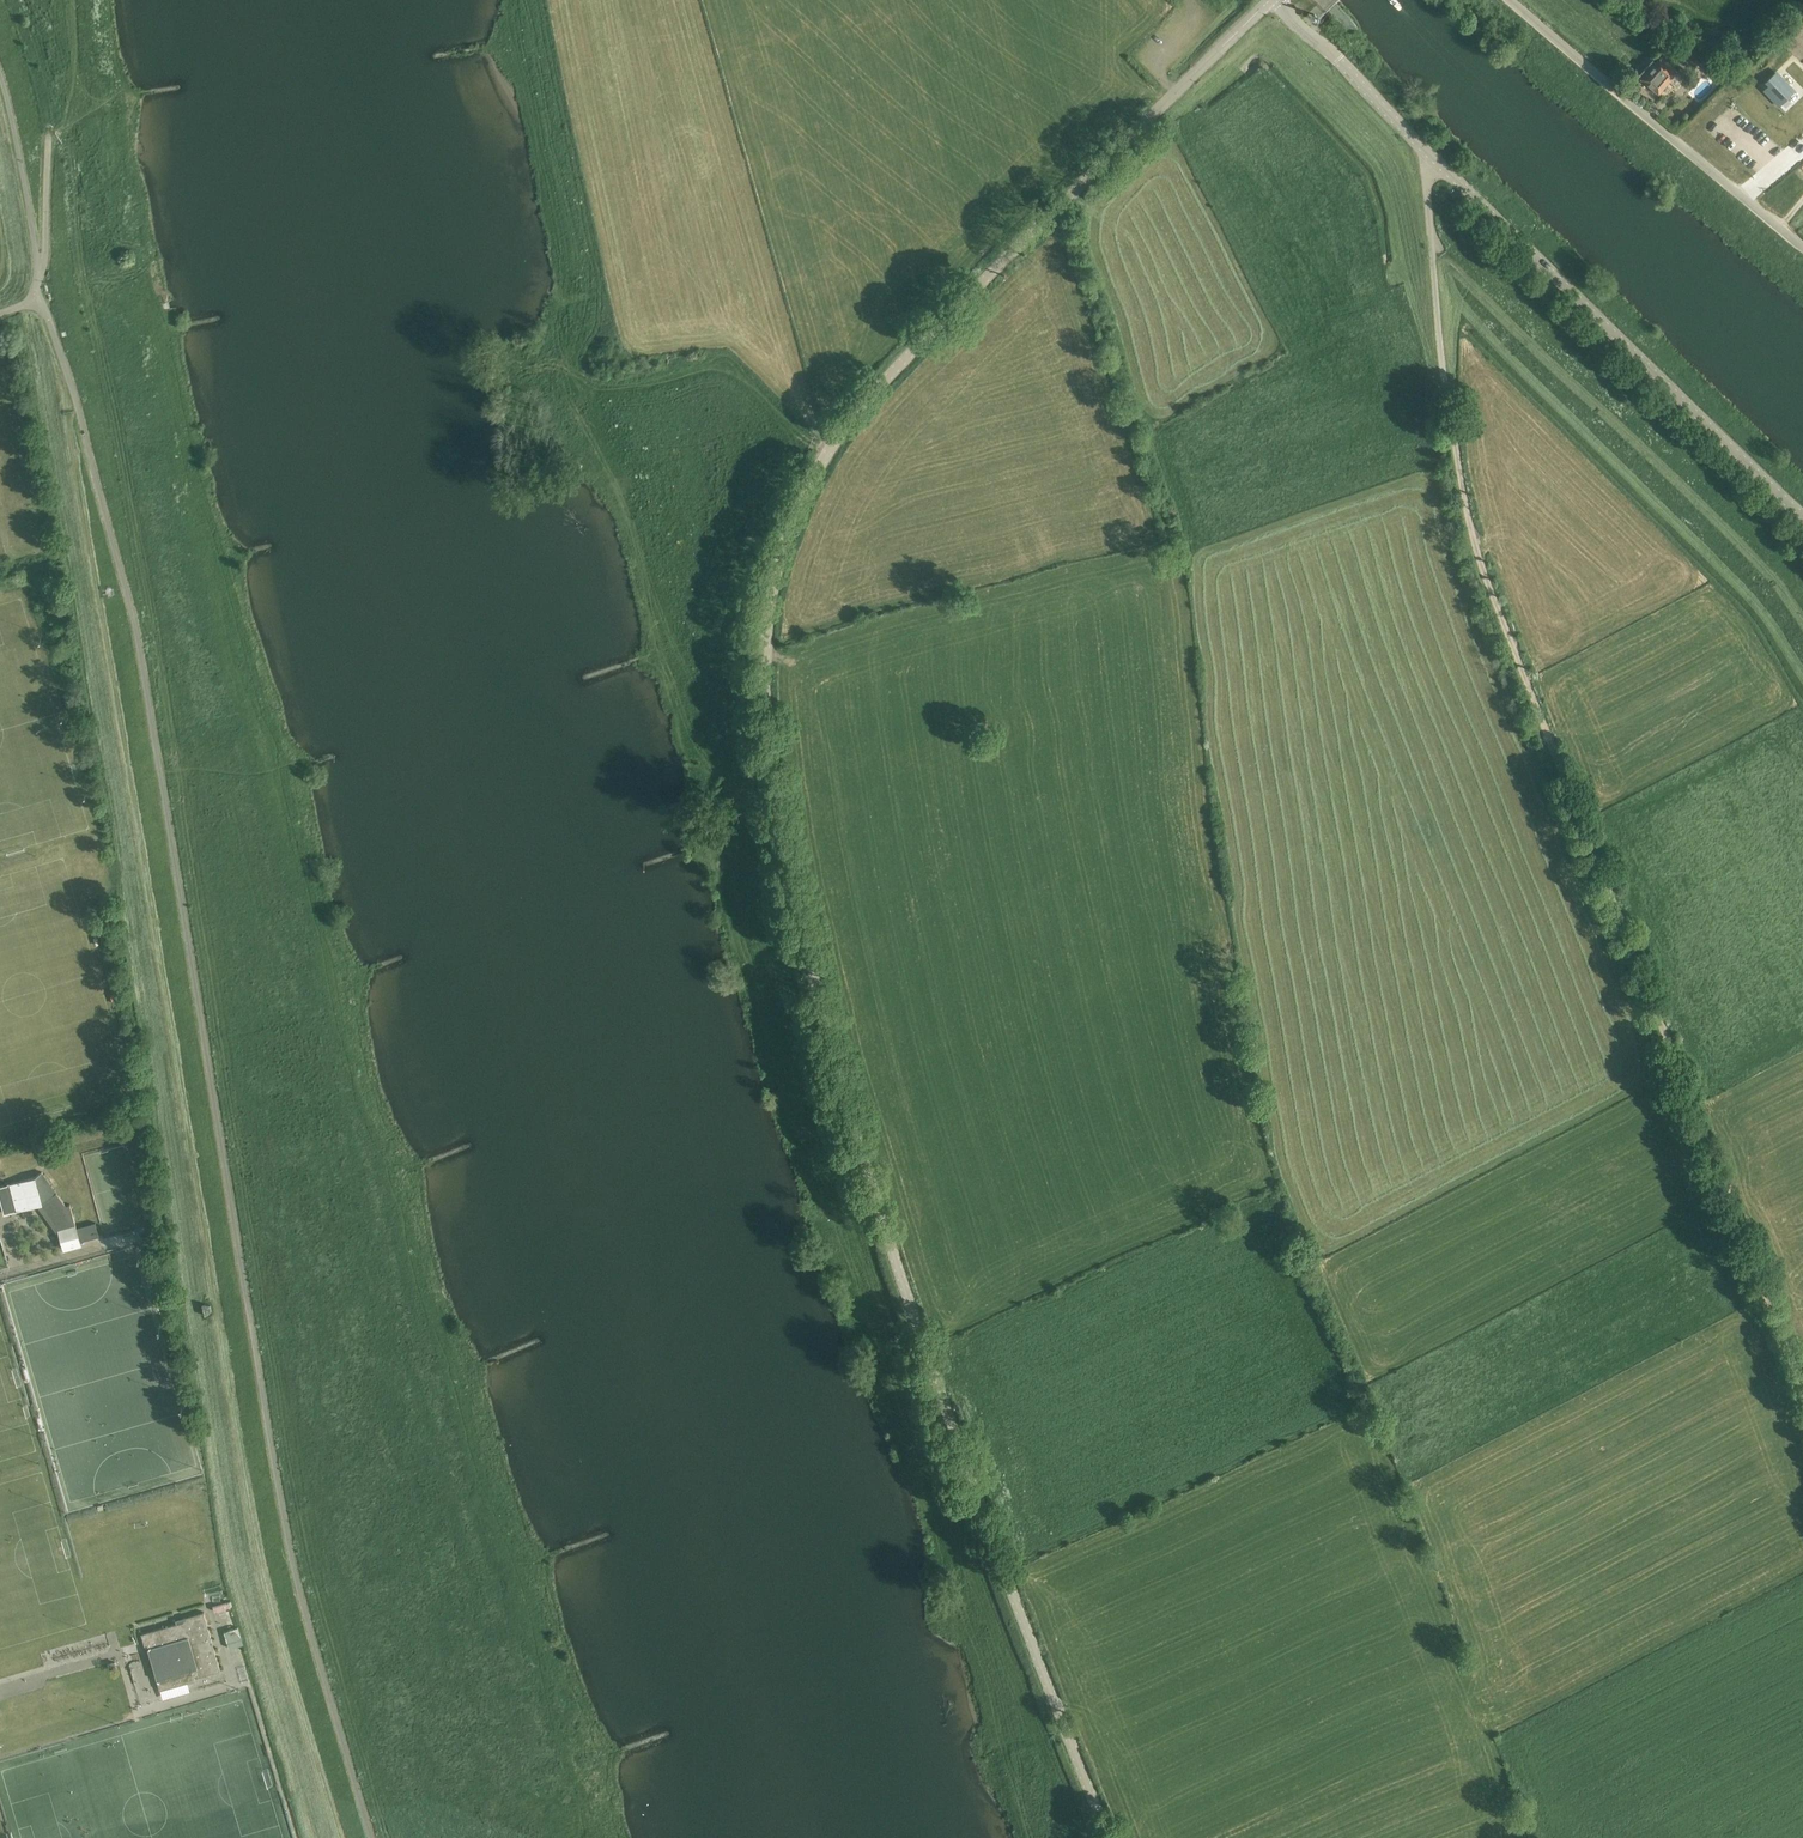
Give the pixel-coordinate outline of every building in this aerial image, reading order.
[(1745,0),(1738,0),(1733,6),(1749,21),(1757,11),(1745,0)] [(1764,0),(1745,0),(1757,11),(1766,1),(1764,0)] [(1749,21),(1733,6),(1724,16),(1740,31),(1749,21)] [(1653,59),(1640,75),(1642,77),(1641,78),(1659,93),(1669,81),(1676,86),(1684,76),(1660,57),(1656,61),(1653,59)] [(1763,90),(1778,105),(1794,90),(1780,75),(1769,85),(1763,90)] [(107,586),(105,587),(105,591),(101,591),(102,598),(106,597),(107,601),(109,600),(115,596),(114,588),(107,586)] [(0,1186),(0,1197),(4,1213),(13,1211),(16,1210),(25,1208),(28,1207),(28,1208),(38,1205),(47,1217),(55,1215),(59,1232),(60,1235),(60,1236),(61,1236),(64,1250),(82,1245),(81,1242),(81,1241),(99,1236),(95,1223),(77,1228),(76,1224),(75,1224),(70,1204),(66,1205),(54,1189),(44,1174),(42,1172),(35,1177),(0,1186)] [(15,1218),(2,1221),(7,1241),(20,1238),(15,1218)] [(205,1305),(202,1305),(204,1317),(208,1316),(212,1312),(210,1307),(205,1305)] [(196,1676),(196,1677),(220,1670),(204,1612),(183,1618),(184,1623),(177,1625),(177,1623),(142,1633),(146,1649),(151,1647),(160,1678),(157,1679),(160,1690),(188,1682),(187,1678),(196,1676)] [(229,1647),(242,1644),(237,1626),(224,1630),(229,1647)]
